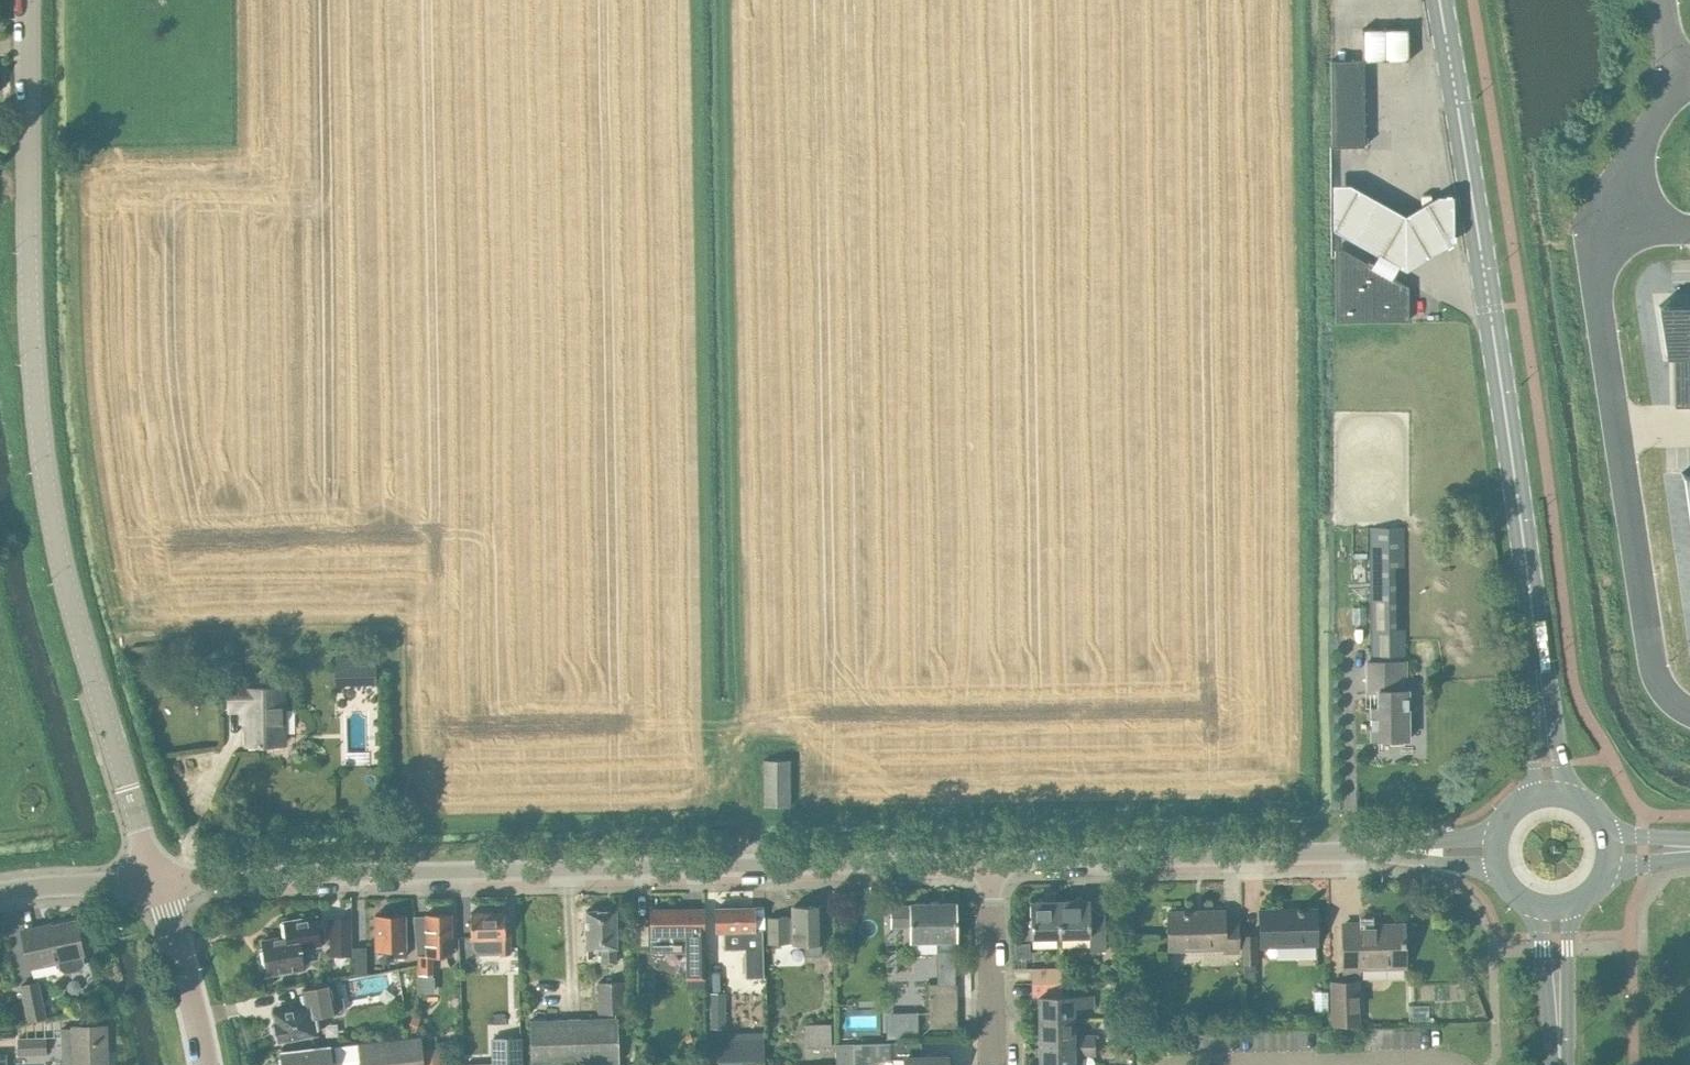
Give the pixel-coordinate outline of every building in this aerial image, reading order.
[(1346,63),(1329,63),(1330,149),(1346,149),(1363,149),(1362,64),(1406,64),(1406,31),(1360,32),(1360,63),(1346,63)] [(1347,190),(1329,190),(1329,234),(1375,261),(1372,268),(1392,279),(1396,272),(1402,276),(1450,249),(1450,234),(1450,202),(1445,202),(1436,202),(1404,222),(1347,190)] [(1335,256),(1335,321),(1408,320),(1408,292),(1395,284),(1397,282),(1392,279),(1372,268),(1344,252),(1343,255),(1342,255),(1341,256),(1335,256)] [(1658,305),(1666,357),(1673,357),(1674,405),(1689,405),(1689,304),(1658,305)] [(1681,473),(1689,540),(1689,473),(1681,473)] [(1371,660),(1366,660),(1366,670),(1367,689),(1367,690),(1376,692),(1376,706),(1371,706),(1371,739),(1409,739),(1409,708),(1408,708),(1408,698),(1409,698),(1409,689),(1404,689),(1404,678),(1406,678),(1407,660),(1408,660),(1406,527),(1369,528),(1371,660)] [(375,658),(336,658),(336,684),(375,684),(375,658)] [(284,743),(283,686),(248,687),(248,680),(228,681),(229,709),(246,708),(247,744),(284,743)] [(789,759),(764,760),(764,806),(790,805),(789,759)] [(1060,901),(1061,938),(1091,937),(1091,936),(1091,914),(1090,914),(1090,900),(1060,901)] [(1031,920),(1020,920),(1020,939),(1031,939),(1032,938),(1058,938),(1061,938),(1060,901),(1030,902),(1031,920)] [(892,927),(911,926),(911,942),(937,942),(937,950),(955,950),(954,941),(955,942),(955,902),(911,903),(911,906),(892,906),(892,927)] [(767,917),(768,943),(791,943),(791,944),(804,944),(804,956),(822,956),(821,906),(792,906),(792,917),(767,917)] [(716,908),(716,933),(724,933),(724,942),(745,941),(745,949),(763,949),(762,930),(755,930),(754,907),(716,908)] [(1261,947),(1317,945),(1316,908),(1260,909),(1261,947)] [(585,909),(586,949),(602,948),(602,963),(616,963),(615,909),(585,909)] [(686,910),(651,910),(652,952),(670,951),(686,951),(686,977),(705,977),(704,909),(686,910)] [(1225,953),(1238,952),(1237,921),(1224,922),(1224,909),(1168,911),(1169,950),(1224,948),(1225,953)] [(378,915),(375,915),(376,950),(395,950),(395,958),(406,957),(406,950),(407,950),(405,914),(391,914),(389,911),(380,911),(378,915)] [(471,912),(471,939),(472,939),(472,946),(473,950),(476,954),(480,955),(499,955),(511,954),(510,926),(505,926),(505,911),(471,912)] [(425,955),(418,955),(418,958),(418,965),(418,974),(419,993),(434,992),(434,974),(433,956),(453,955),(452,914),(425,914),(425,916),(425,936),(425,955)] [(1091,936),(1091,937),(1090,951),(1106,951),(1105,914),(1091,914),(1091,936)] [(305,967),(302,949),(321,945),(316,916),(282,922),(285,938),(261,942),(266,973),(305,967)] [(50,924),(22,930),(30,968),(59,962),(59,964),(60,970),(66,973),(80,970),(84,964),(82,957),(84,956),(84,954),(87,950),(86,945),(81,942),(77,919),(51,925),(50,924)] [(329,920),(330,946),(330,955),(351,954),(351,945),(350,920),(329,920)] [(1359,969),(1405,968),(1404,924),(1343,925),(1344,975),(1359,974),(1359,969)] [(1256,936),(1243,936),(1243,964),(1244,964),(1244,980),(1246,980),(1253,980),(1255,980),(1256,964),(1256,936)] [(367,974),(367,948),(353,948),(354,975),(367,974)] [(763,949),(745,949),(746,977),(764,977),(763,949)] [(1032,969),(1032,984),(1062,984),(1062,968),(1032,969)] [(1360,1023),(1359,980),(1330,980),(1331,1023),(1360,1023)] [(26,1015),(26,1016),(28,1022),(48,1017),(39,981),(20,984),(23,1000),(26,1015)] [(626,1013),(625,982),(597,982),(598,1014),(626,1013)] [(957,983),(930,984),(929,1007),(929,1016),(929,1027),(958,1027),(957,983)] [(306,1002),(295,1004),(295,1006),(273,1010),(276,1025),(273,1027),(275,1036),(278,1037),(279,1040),(318,1033),(315,1017),(335,1013),(338,1015),(343,1014),(345,1009),(343,997),(341,996),(332,998),(331,996),(339,995),(337,984),(304,990),(306,1002)] [(1039,997),(1039,1023),(1074,1022),(1074,1006),(1094,1005),(1094,996),(1062,997),(1062,984),(1032,984),(1033,997),(1039,997)] [(726,994),(710,993),(710,1028),(726,1028),(726,994)] [(23,1000),(3,1004),(6,1019),(26,1015),(23,1000)] [(917,1012),(886,1012),(886,1026),(889,1025),(913,1025),(917,1025),(917,1012)] [(413,1014),(407,1029),(415,1032),(421,1017),(413,1014)] [(530,1019),(531,1064),(620,1062),(617,1017),(530,1019)] [(1039,1023),(1039,1046),(1095,1045),(1095,1035),(1074,1036),(1074,1022),(1039,1023)] [(805,1047),(827,1046),(832,1046),(831,1024),(804,1024),(805,1047)] [(62,1027),(63,1064),(107,1064),(105,1026),(72,1027),(62,1027)] [(281,1052),(283,1064),(334,1064),(333,1064),(360,1061),(360,1064),(424,1064),(423,1048),(421,1036),(357,1043),(331,1046),(281,1052)] [(25,1038),(18,1038),(19,1055),(47,1054),(47,1040),(47,1037),(25,1038)] [(520,1038),(492,1039),(493,1064),(521,1064),(520,1038)] [(764,1038),(718,1040),(718,1063),(765,1062),(764,1038)] [(645,1040),(638,1053),(650,1061),(658,1048),(645,1040)] [(855,1043),(855,1064),(860,1064),(891,1058),(904,1058),(904,1064),(948,1064),(948,1056),(921,1056),(921,1042),(885,1042),(855,1043)] [(835,1043),(835,1064),(855,1064),(855,1043),(847,1043),(835,1043)] [(1040,1064),(1075,1064),(1075,1055),(1095,1055),(1095,1045),(1039,1046),(1040,1064)] [(423,1048),(424,1064),(440,1064),(438,1047),(424,1048),(423,1048)]
